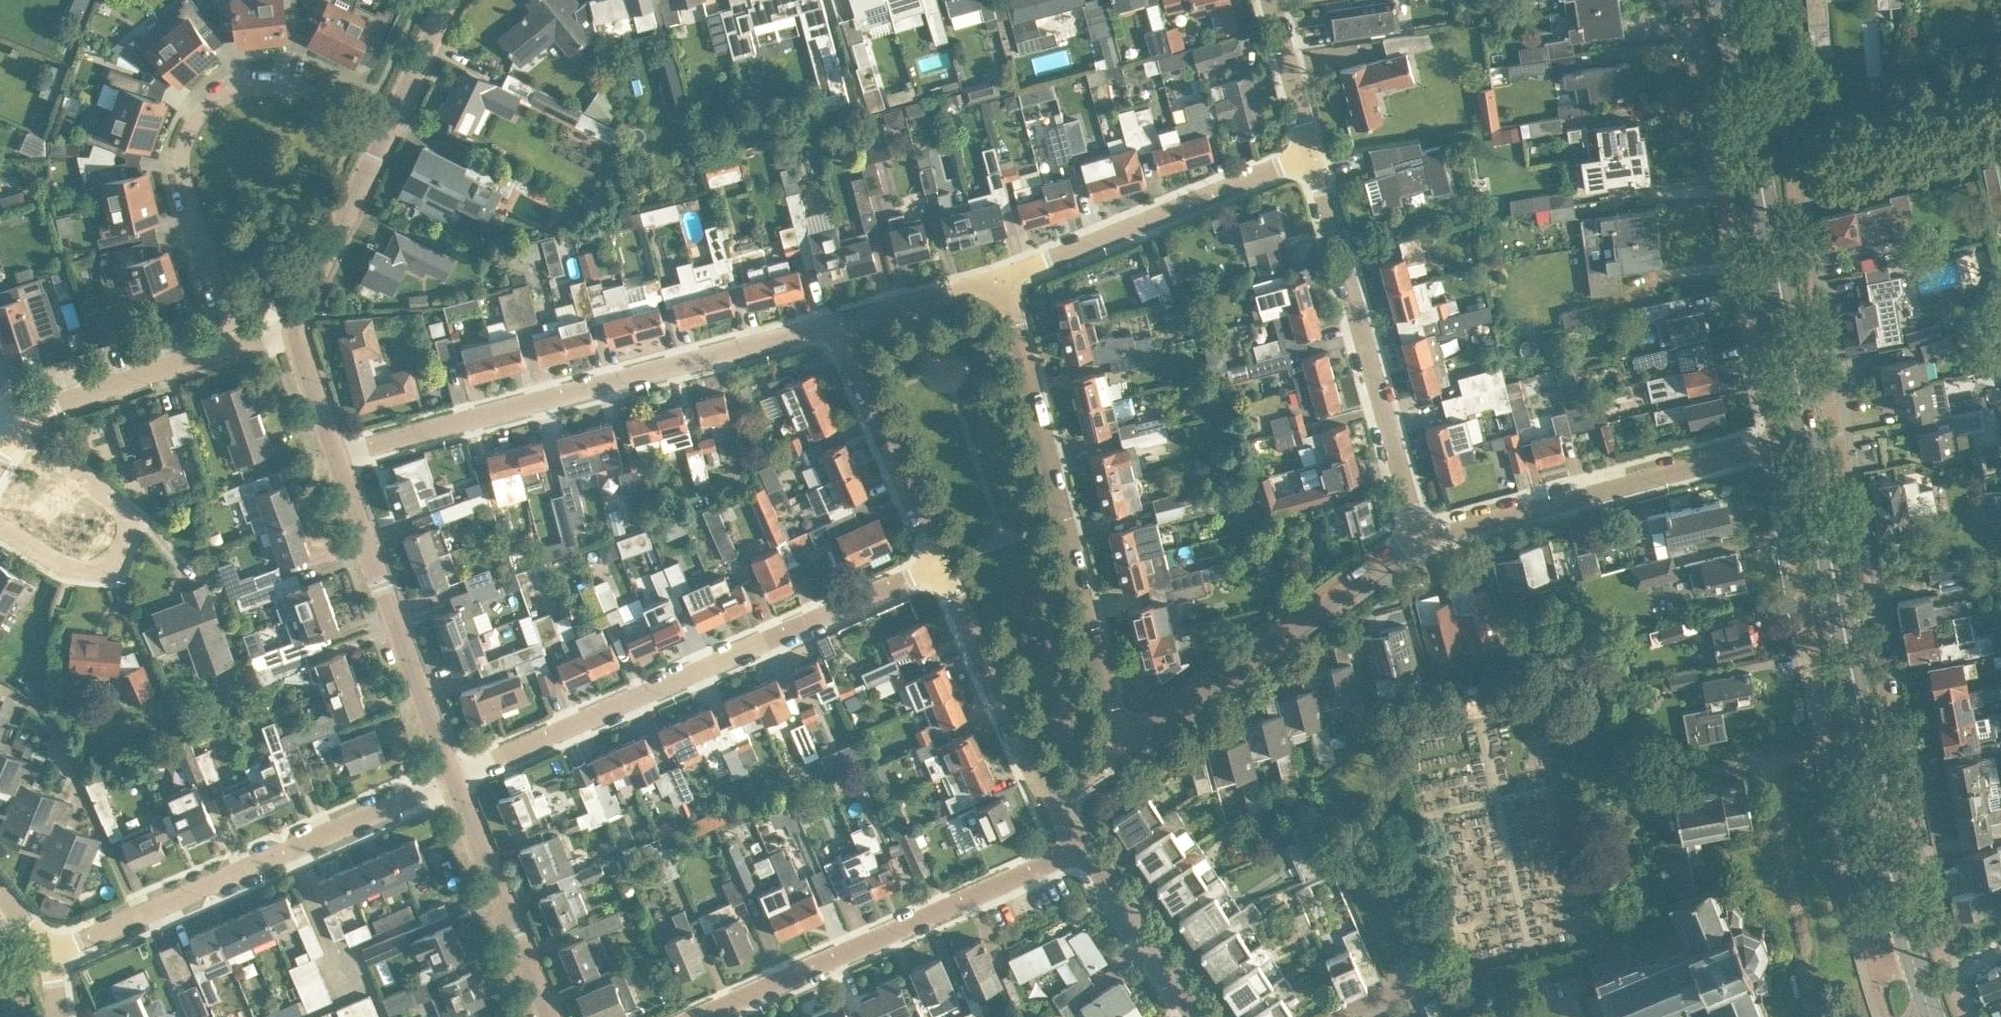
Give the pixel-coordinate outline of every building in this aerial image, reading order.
[(68,12),(81,17),(89,0),(74,0),(68,12)] [(164,23),(197,65),(200,64),(201,65),(213,55),(212,54),(216,51),(199,29),(210,20),(209,19),(194,0),(183,0),(185,2),(179,6),(181,9),(164,23)] [(258,0),(220,0),(221,14),(221,15),(236,13),(239,42),(263,39),(258,0)] [(263,39),(266,38),(266,40),(282,38),(281,37),(287,36),(283,8),(298,7),(297,5),(297,0),(258,0),(263,39)] [(332,50),(356,1),(356,0),(314,0),(311,7),(310,7),(310,8),(323,14),(310,40),(332,50)] [(502,37),(516,55),(521,62),(541,45),(555,34),(569,51),(587,37),(596,30),(587,0),(575,9),(576,17),(569,9),(576,3),(574,0),(530,0),(529,1),(535,9),(526,16),(524,14),(522,16),(525,19),(502,37)] [(595,20),(632,10),(638,29),(657,24),(652,5),(651,0),(590,0),(595,20)] [(666,22),(680,18),(676,4),(692,0),(659,0),(666,22)] [(720,10),(732,50),(734,58),(756,52),(750,30),(755,24),(775,19),(774,16),(786,13),(788,19),(794,17),(798,16),(797,10),(799,9),(826,109),(849,102),(823,4),(822,0),(730,0),(732,7),(720,10)] [(857,14),(854,15),(857,26),(869,22),(869,24),(892,17),(889,6),(887,0),(853,0),(857,14)] [(889,6),(892,17),(908,13),(909,16),(925,10),(935,42),(948,38),(938,0),(887,0),(889,6)] [(948,8),(950,15),(981,6),(984,17),(996,14),(992,0),(946,0),(948,8)] [(1007,1),(1011,15),(1013,24),(1021,49),(1041,44),(1057,41),(1054,30),(1038,34),(1035,18),(1082,5),(1085,3),(1085,0),(1006,0),(1007,1)] [(1211,9),(1217,32),(1236,27),(1231,7),(1229,0),(1166,0),(1169,10),(1193,4),(1195,13),(1211,9)] [(1332,38),(1399,28),(1395,0),(1392,0),(1328,9),(1332,38)] [(1575,9),(1615,3),(1615,0),(1574,0),(1575,9)] [(1808,24),(1809,24),(1810,42),(1829,41),(1827,22),(1826,13),(1826,12),(1825,0),(1806,0),(1808,24)] [(356,1),(332,50),(335,52),(334,53),(349,60),(349,58),(354,61),(366,35),(379,42),(380,40),(379,40),(393,10),(386,7),(384,11),(378,8),(376,11),(356,1)] [(1571,37),(1619,30),(1615,3),(1575,9),(1577,22),(1568,24),(1569,37),(1571,37)] [(720,10),(706,14),(717,54),(732,50),(720,10)] [(197,65),(164,23),(146,37),(144,34),(138,39),(136,35),(129,41),(149,66),(149,67),(150,68),(161,59),(179,81),(197,65)] [(1156,58),(1157,58),(1172,53),(1171,48),(1165,26),(1164,23),(1152,26),(1153,30),(1144,32),(1150,54),(1151,57),(1156,55),(1156,58)] [(1184,45),(1178,23),(1165,26),(1171,48),(1184,45)] [(885,105),(861,31),(846,35),(852,52),(854,51),(859,66),(856,67),(870,110),(885,105)] [(1434,44),(1430,31),(1382,38),(1383,39),(1409,35),(1413,50),(1434,44)] [(1105,55),(1093,58),(1096,67),(1118,61),(1111,32),(1100,35),(1105,55)] [(1573,52),(1571,37),(1569,37),(1543,41),(1543,43),(1518,47),(1520,61),(1547,57),(1547,56),(1573,52)] [(1219,39),(1192,47),(1195,60),(1198,68),(1225,60),(1219,39)] [(116,51),(124,45),(118,41),(111,47),(115,50),(116,51)] [(1157,58),(1160,70),(1195,60),(1192,47),(1172,53),(1157,58)] [(1340,69),(1356,127),(1383,119),(1374,89),(1394,83),(1396,89),(1414,83),(1405,51),(1366,62),(1366,61),(1340,69)] [(1549,69),(1547,57),(1520,61),(1507,62),(1509,75),(1549,69)] [(1124,71),(1121,60),(1085,70),(1089,85),(1108,79),(1107,75),(1124,71)] [(1578,100),(1557,103),(1559,115),(1591,110),(1586,81),(1591,80),(1594,96),(1634,90),(1629,60),(1563,71),(1566,85),(1575,83),(1578,100)] [(123,87),(115,108),(157,123),(157,121),(159,121),(165,106),(163,105),(165,100),(138,92),(143,78),(142,77),(142,78),(110,66),(108,74),(112,76),(109,82),(123,87)] [(484,102),(509,114),(519,95),(609,139),(615,126),(581,110),(582,107),(536,85),(537,84),(507,70),(500,86),(466,69),(452,99),(449,97),(440,115),(470,130),(484,102)] [(1265,130),(1250,74),(1225,81),(1225,82),(1211,86),(1219,116),(1233,112),(1240,137),(1250,134),(1251,135),(1255,134),(1254,133),(1265,130)] [(962,86),(967,102),(1001,93),(996,76),(962,86)] [(1038,85),(1017,91),(1021,104),(1042,99),(1038,85)] [(1492,85),(1476,88),(1480,107),(1496,105),(1492,85)] [(1014,92),(1003,96),(1006,107),(1018,104),(1014,92)] [(954,103),(962,101),(959,93),(952,95),(954,103)] [(999,109),(996,97),(984,100),(987,113),(999,111),(999,109)] [(1175,123),(1176,125),(1177,128),(1177,129),(1186,163),(1213,156),(1207,132),(1215,130),(1210,111),(1206,97),(1184,104),(1189,119),(1175,123)] [(157,123),(115,108),(106,105),(98,126),(94,125),(92,132),(88,130),(85,138),(116,149),(116,150),(118,150),(122,136),(149,146),(157,123)] [(1177,128),(1176,125),(1155,131),(1148,105),(1134,108),(1143,143),(1145,149),(1152,147),(1158,171),(1186,163),(1177,129),(1177,128)] [(1496,105),(1480,107),(1483,127),(1499,124),(1496,105)] [(1139,159),(1136,146),(1143,143),(1134,109),(1119,113),(1128,147),(1108,152),(1119,190),(1146,183),(1140,159),(1139,159)] [(1559,116),(1528,120),(1528,122),(1491,129),(1492,140),(1561,130),(1559,116)] [(1074,117),(1062,120),(1062,121),(1070,149),(1084,146),(1078,121),(1075,122),(1074,117)] [(1588,142),(1590,156),(1643,148),(1642,138),(1640,138),(1637,120),(1586,128),(1586,125),(1566,128),(1567,139),(1581,137),(1582,143),(1588,142)] [(868,193),(869,193),(883,189),(874,159),(890,155),(882,121),(853,129),(864,174),(863,174),(868,193)] [(1062,121),(1042,127),(1056,176),(1062,174),(1059,164),(1073,160),(1070,149),(1062,121)] [(1460,133),(1449,135),(1451,147),(1462,145),(1460,133)] [(44,138),(42,137),(35,154),(45,153),(44,138)] [(1378,175),(1365,178),(1371,200),(1381,198),(1384,208),(1403,203),(1401,194),(1430,185),(1433,195),(1453,189),(1440,144),(1421,150),(1419,140),(1370,148),(1375,167),(1378,175)] [(994,143),(994,144),(982,147),(989,171),(1000,168),(999,162),(999,161),(994,143)] [(400,195),(447,219),(456,201),(487,216),(499,191),(508,196),(512,189),(514,185),(527,190),(530,183),(491,163),(471,154),(464,166),(424,146),(400,195)] [(1580,157),(1584,186),(1634,178),(1633,178),(1646,176),(1643,157),(1645,156),(1643,148),(1590,156),(1580,157)] [(1108,152),(1085,158),(1089,173),(1085,174),(1091,198),(1119,190),(1108,152)] [(707,160),(712,183),(742,175),(737,153),(707,160)] [(928,153),(916,157),(918,166),(931,162),(928,153)] [(999,161),(999,162),(1000,168),(1001,167),(1004,178),(1018,175),(1013,158),(999,161)] [(100,205),(109,203),(152,193),(152,191),(154,190),(150,175),(148,175),(147,170),(120,176),(117,162),(115,162),(116,163),(83,170),(85,178),(89,177),(91,184),(95,183),(100,205)] [(794,224),(801,250),(806,267),(807,267),(802,249),(812,246),(821,279),(848,271),(840,238),(836,223),(809,230),(798,190),(792,165),(786,166),(785,162),(780,164),(786,193),(794,224)] [(937,188),(931,162),(918,166),(925,191),(937,188)] [(1056,176),(1041,180),(1045,194),(1052,217),(1079,210),(1073,186),(1069,172),(1062,174),(1056,176)] [(860,212),(873,208),(869,193),(868,193),(863,174),(851,177),(860,212)] [(1041,180),(1014,187),(1024,225),(1052,217),(1045,194),(1041,180)] [(1511,213),(1522,211),(1540,208),(1551,206),(1574,202),(1572,188),(1509,198),(1511,213)] [(22,189),(12,192),(16,204),(25,201),(22,189)] [(937,194),(951,244),(979,237),(969,202),(969,199),(952,204),(949,191),(937,194)] [(1858,238),(1860,245),(1894,238),(1889,214),(1911,209),(1907,191),(1890,195),(1891,200),(1853,208),(1853,209),(1821,216),(1826,244),(1858,238)] [(545,223),(553,206),(523,192),(515,209),(545,223)] [(152,193),(109,203),(113,218),(99,221),(102,235),(98,236),(100,244),(132,237),(133,237),(130,223),(158,217),(152,193)] [(598,197),(582,199),(582,205),(583,213),(599,211),(598,197)] [(1988,216),(2000,218),(2000,199),(1991,197),(1988,216)] [(987,202),(986,198),(969,202),(979,237),(1007,230),(998,199),(987,202)] [(1551,221),(1577,218),(1574,202),(1551,206),(1540,208),(1542,220),(1551,219),(1551,221)] [(1241,219),(1246,239),(1252,262),(1258,260),(1261,271),(1283,264),(1277,241),(1287,238),(1278,207),(1259,212),(1259,215),(1241,219)] [(1645,208),(1580,218),(1584,245),(1621,239),(1653,235),(1649,209),(1653,208),(1653,207),(1645,208)] [(653,208),(642,211),(644,218),(655,216),(653,208)] [(640,211),(608,220),(611,232),(643,223),(640,211)] [(928,237),(923,215),(904,220),(902,212),(889,215),(900,258),(930,250),(927,237),(928,237)] [(611,234),(611,232),(608,220),(602,221),(606,236),(611,234)] [(719,222),(705,226),(715,260),(718,272),(731,268),(729,258),(719,222)] [(780,228),(787,254),(801,250),(794,224),(780,228)] [(427,269),(444,277),(452,261),(396,231),(386,254),(379,250),(374,259),(370,257),(369,260),(372,262),(363,279),(391,292),(398,277),(399,277),(403,269),(423,278),(427,269)] [(875,264),(866,231),(840,238),(848,271),(875,264)] [(1403,256),(1380,262),(1388,289),(1412,283),(1412,282),(1407,264),(1425,259),(1418,235),(1400,240),(1403,251),(1402,252),(1403,256)] [(1621,239),(1584,245),(1591,294),(1621,290),(1618,269),(1653,264),(1657,263),(1661,262),(1661,261),(1657,262),(1653,235),(1621,239)] [(553,236),(541,239),(544,252),(557,249),(553,236)] [(133,290),(156,283),(162,299),(182,293),(172,263),(171,264),(166,250),(139,258),(134,242),(101,251),(111,282),(129,276),(133,290)] [(595,249),(580,251),(584,274),(598,272),(595,249)] [(767,262),(763,249),(729,258),(731,268),(736,284),(743,282),(749,306),(777,299),(770,275),(767,262)] [(1494,250),(1482,252),(1483,259),(1495,257),(1494,250)] [(1170,251),(1158,256),(1163,270),(1168,282),(1180,278),(1170,251)] [(804,291),(798,268),(790,270),(787,257),(767,262),(770,275),(777,299),(804,291)] [(642,280),(642,281),(625,286),(638,335),(665,328),(657,299),(665,297),(662,287),(675,284),(670,262),(656,265),(659,275),(642,280)] [(1886,265),(1864,269),(1867,281),(1869,281),(1889,277),(1886,265)] [(707,317),(697,279),(694,267),(678,272),(685,297),(673,300),(680,324),(707,317)] [(523,323),(537,319),(523,270),(510,274),(513,285),(520,311),(523,323)] [(1163,270),(1152,275),(1160,296),(1163,304),(1175,301),(1171,290),(1168,282),(1163,270)] [(63,272),(53,275),(55,282),(66,279),(63,272)] [(712,275),(697,279),(707,317),(735,310),(727,281),(715,284),(712,275)] [(1278,284),(1275,275),(1238,285),(1242,299),(1283,287),(1284,292),(1262,298),(1267,317),(1289,311),(1289,310),(1313,304),(1306,276),(1278,284)] [(1848,325),(1842,326),(1846,349),(1866,345),(1877,343),(1903,339),(1894,297),(1898,296),(1903,289),(1900,275),(1889,277),(1869,281),(1867,281),(1870,299),(1858,301),(1859,309),(1845,311),(1848,325)] [(14,284),(15,286),(16,285),(20,297),(0,303),(0,321),(3,330),(1,331),(1,332),(3,331),(7,345),(17,342),(18,346),(55,335),(54,333),(57,332),(44,291),(45,290),(40,276),(14,284)] [(561,317),(558,318),(560,323),(568,354),(596,346),(589,322),(587,323),(585,314),(594,312),(586,284),(585,278),(570,282),(578,314),(562,319),(561,317)] [(1449,314),(1445,300),(1432,304),(1425,279),(1412,282),(1412,283),(1388,289),(1396,317),(1419,310),(1422,322),(1449,314)] [(602,280),(586,284),(594,312),(594,313),(604,311),(606,318),(604,319),(610,343),(638,335),(625,286),(624,286),(623,281),(604,286),(602,280)] [(497,293),(507,327),(523,323),(520,311),(513,285),(511,285),(512,289),(497,293)] [(1099,290),(1052,301),(1059,330),(1093,322),(1110,318),(1099,290)] [(410,305),(428,303),(427,292),(409,294),(410,305)] [(444,304),(447,318),(482,309),(477,295),(444,304)] [(1682,296),(1663,301),(1637,307),(1641,321),(1656,318),(1661,342),(1706,332),(1701,308),(1686,311),(1682,296)] [(1257,358),(1301,346),(1299,337),(1321,331),(1313,304),(1289,310),(1289,311),(1290,313),(1287,314),(1289,323),(1292,322),(1295,329),(1278,334),(1279,336),(1253,343),(1257,358)] [(1589,304),(1560,311),(1564,324),(1592,317),(1589,304)] [(1444,357),(1443,355),(1432,358),(1428,341),(1444,337),(1442,331),(1453,328),(1449,314),(1422,322),(1425,332),(1402,339),(1409,367),(1444,357)] [(340,337),(359,408),(418,393),(411,367),(399,370),(401,378),(375,385),(367,354),(379,350),(370,315),(346,316),(351,334),(340,337)] [(533,332),(540,361),(568,354),(560,323),(558,318),(546,321),(548,328),(533,332)] [(444,331),(441,319),(430,322),(433,333),(444,331)] [(1096,351),(1098,360),(1110,358),(1146,349),(1155,347),(1152,335),(1134,339),(1133,334),(1113,336),(1108,335),(1101,336),(1097,337),(1093,322),(1059,330),(1066,359),(1096,351)] [(1911,346),(1943,336),(1939,323),(1906,333),(1911,346)] [(97,327),(87,330),(92,344),(102,341),(97,327)] [(492,348),(498,372),(525,364),(516,329),(489,336),(492,348)] [(456,360),(448,333),(433,338),(442,365),(456,360)] [(1925,357),(1952,348),(1948,335),(1921,344),(1925,357)] [(461,344),(471,380),(498,372),(492,348),(489,336),(473,341),(461,344)] [(1634,353),(1637,364),(1653,360),(1656,363),(1658,364),(1662,363),(1665,361),(1666,358),(1666,357),(1679,354),(1682,365),(1713,357),(1707,336),(1634,353)] [(1289,373),(1292,372),(1296,387),(1310,384),(1333,377),(1326,350),(1304,356),(1301,346),(1257,358),(1248,361),(1252,376),(1287,366),(1289,373)] [(1146,349),(1110,358),(1113,370),(1149,361),(1146,349)] [(1417,394),(1440,387),(1437,374),(1447,371),(1444,357),(1409,367),(1417,394)] [(1875,376),(1883,375),(1885,389),(1944,378),(1943,376),(1929,378),(1925,360),(1917,361),(1917,358),(1873,366),(1875,376)] [(1647,376),(1651,398),(1718,384),(1714,362),(1647,376)] [(1462,393),(1470,391),(1500,383),(1496,366),(1458,376),(1462,392),(1462,393)] [(1572,368),(1557,372),(1560,383),(1574,376),(1572,368)] [(1105,369),(1097,371),(1071,378),(1078,406),(1112,398),(1105,369)] [(770,379),(786,414),(791,412),(803,406),(803,407),(826,397),(814,371),(792,381),(789,374),(770,379)] [(1296,387),(1301,406),(1315,402),(1317,411),(1341,405),(1333,377),(1310,384),(1296,387)] [(1946,389),(1944,378),(1885,389),(1887,398),(1895,396),(1898,410),(1906,408),(1908,422),(1982,409),(1981,407),(1935,415),(1931,392),(1946,389)] [(1504,383),(1516,426),(1530,422),(1518,379),(1504,383)] [(212,394),(204,397),(211,419),(226,414),(234,438),(231,440),(238,461),(272,449),(255,400),(259,399),(252,381),(218,392),(217,390),(212,392),(212,394)] [(749,391),(747,383),(734,386),(740,409),(755,405),(751,391),(749,391)] [(724,391),(696,399),(703,422),(731,415),(724,391)] [(1442,398),(1446,413),(1474,405),(1470,391),(1462,393),(1462,392),(1442,398)] [(1137,432),(1166,425),(1163,414),(1155,416),(1155,414),(1117,423),(1116,419),(1132,415),(1135,411),(1130,393),(1112,398),(1078,406),(1085,435),(1111,429),(1118,427),(1120,437),(1137,432)] [(1564,398),(1572,430),(1593,424),(1594,424),(1594,422),(1629,413),(1627,402),(1591,411),(1586,393),(1564,398)] [(1725,415),(1720,394),(1654,408),(1656,421),(1689,413),(1691,423),(1725,415)] [(815,433),(837,423),(826,397),(803,407),(803,406),(791,412),(797,427),(809,421),(815,433)] [(682,402),(654,410),(663,445),(665,449),(692,442),(688,426),(687,422),(682,402)] [(189,484),(184,468),(178,470),(171,445),(195,438),(190,423),(186,409),(167,414),(166,411),(137,420),(148,456),(136,460),(143,481),(162,475),(167,490),(189,484)] [(1632,424),(1650,420),(1647,409),(1630,413),(1632,424)] [(1985,427),(1982,409),(1908,422),(1912,442),(1920,441),(1923,454),(1958,448),(1956,432),(1985,427)] [(654,410),(627,417),(632,436),(633,441),(636,440),(638,451),(663,445),(654,410)] [(1565,456),(1561,440),(1572,437),(1565,410),(1552,414),(1557,433),(1531,440),(1532,444),(1537,464),(1565,456)] [(1449,420),(1426,426),(1434,454),(1467,444),(1463,430),(1453,433),(1449,420)] [(1607,420),(1594,424),(1593,424),(1601,450),(1615,446),(1607,420)] [(612,421),(584,428),(593,462),(595,467),(622,459),(618,445),(617,440),(612,421)] [(1285,430),(1273,433),(1278,448),(1311,439),(1317,461),(1354,450),(1346,423),(1308,434),(1305,425),(1285,430)] [(1123,447),(1090,455),(1097,483),(1134,474),(1128,448),(1169,438),(1166,425),(1137,432),(1120,437),(1123,447)] [(584,428),(557,435),(562,455),(563,459),(567,474),(595,467),(593,462),(584,428)] [(748,431),(735,434),(742,460),(755,456),(748,431)] [(1527,466),(1517,431),(1504,435),(1482,440),(1483,447),(1506,444),(1513,470),(1527,466)] [(792,452),(801,448),(804,448),(797,433),(786,438),(792,452)] [(713,435),(699,439),(701,444),(702,451),(706,450),(710,464),(720,462),(713,435)] [(542,439),(515,446),(524,481),(539,478),(536,466),(549,462),(548,458),(542,439)] [(821,481),(825,480),(856,467),(845,440),(823,450),(819,441),(804,448),(801,448),(806,461),(812,459),(821,481)] [(1472,443),(1467,444),(1434,454),(1441,481),(1465,475),(1462,463),(1477,459),(1472,443)] [(701,444),(686,448),(695,482),(710,478),(702,451),(701,444)] [(508,485),(523,482),(524,481),(515,446),(487,454),(493,477),(505,474),(508,485)] [(1323,499),(1331,496),(1329,487),(1361,478),(1354,450),(1317,461),(1323,482),(1275,495),(1269,472),(1254,476),(1265,515),(1309,503),(1309,502),(1323,499)] [(399,479),(386,483),(396,512),(408,508),(421,503),(420,501),(428,499),(430,505),(453,497),(449,486),(436,490),(423,452),(394,462),(399,479)] [(643,454),(629,458),(632,469),(638,488),(652,484),(643,454)] [(826,505),(832,519),(853,510),(849,501),(868,493),(856,467),(825,480),(821,481),(817,483),(826,505)] [(632,469),(618,473),(623,492),(638,488),(632,469)] [(574,472),(559,476),(563,491),(568,506),(583,502),(574,472)] [(1104,512),(1141,503),(1139,493),(1142,489),(1142,484),(1140,481),(1138,479),(1135,478),(1134,474),(1097,483),(1104,512)] [(251,518),(256,533),(269,528),(299,517),(292,498),(291,499),(285,483),(256,493),(251,478),(223,488),(227,502),(239,498),(245,513),(261,507),(264,514),(251,518)] [(482,478),(465,484),(470,496),(486,490),(483,480),(482,478)] [(1937,510),(1933,487),(1918,490),(1916,479),(1898,483),(1898,479),(1872,484),(1881,530),(1911,524),(1912,524),(1911,516),(1937,510)] [(778,484),(766,490),(772,502),(784,496),(778,484)] [(777,543),(787,538),(770,502),(763,485),(749,492),(772,544),(777,543)] [(1185,502),(1181,489),(1152,496),(1155,510),(1173,505),(1185,502)] [(1238,501),(1235,489),(1185,502),(1173,505),(1155,510),(1159,522),(1238,501)] [(417,531),(405,536),(415,563),(449,550),(439,521),(490,503),(488,495),(486,490),(470,496),(462,499),(432,510),(437,524),(417,531)] [(541,546),(543,551),(545,559),(577,547),(567,506),(568,506),(563,491),(549,495),(562,539),(541,546)] [(1313,515),(1323,512),(1330,536),(1375,525),(1367,495),(1333,504),(1331,496),(1323,499),(1309,502),(1309,503),(1313,515)] [(1651,531),(1665,527),(1672,553),(1697,547),(1694,537),(1714,533),(1715,534),(1721,532),(1721,531),(1727,530),(1720,499),(1669,510),(1669,509),(1665,510),(1666,511),(1647,515),(1651,531)] [(715,503),(702,509),(724,560),(738,554),(715,503)] [(619,508),(608,510),(614,532),(625,529),(619,508)] [(787,539),(789,543),(811,534),(816,545),(828,540),(840,566),(890,544),(878,516),(860,524),(854,509),(853,510),(832,519),(787,539)] [(683,516),(663,524),(668,537),(688,529),(683,516)] [(304,536),(306,535),(299,517),(269,528),(281,562),(310,552),(304,536)] [(1116,561),(1164,548),(1157,521),(1143,524),(1143,523),(1109,532),(1116,561)] [(618,537),(624,556),(655,546),(648,527),(618,537)] [(1493,561),(1500,590),(1558,575),(1549,540),(1494,554),(1496,560),(1493,561)] [(761,578),(769,597),(796,585),(786,564),(780,551),(778,546),(752,557),(761,578)] [(1584,578),(1601,573),(1594,547),(1577,552),(1584,578)] [(1124,589),(1175,577),(1172,566),(1168,566),(1164,548),(1116,561),(1124,589)] [(0,554),(0,558),(5,561),(9,554),(3,549),(0,554)] [(424,589),(448,581),(444,571),(455,567),(449,550),(415,563),(424,589)] [(1736,551),(1688,561),(1694,590),(1724,583),(1726,592),(1746,587),(1739,558),(1738,558),(1736,551)] [(1630,563),(1635,586),(1677,575),(1672,553),(1630,563)] [(1927,564),(1930,579),(1939,577),(1955,574),(1968,568),(1966,557),(1927,564)] [(549,574),(545,560),(515,569),(520,583),(527,604),(532,602),(525,582),(549,574)] [(690,605),(700,627),(726,616),(711,582),(711,583),(692,591),(679,560),(665,566),(683,608),(690,605)] [(1177,586),(1190,583),(1209,579),(1209,578),(1223,574),(1219,561),(1174,572),(1177,586)] [(25,580),(0,564),(0,619),(25,580)] [(254,573),(258,586),(258,587),(284,577),(279,564),(254,573)] [(1970,566),(1968,568),(1955,574),(1939,577),(1941,589),(1964,585),(1978,578),(1972,565),(1970,566)] [(643,606),(645,611),(660,644),(686,633),(676,611),(683,608),(665,566),(664,566),(657,569),(651,572),(655,580),(663,598),(643,606)] [(488,568),(465,577),(469,588),(493,580),(488,568)] [(725,574),(710,581),(711,583),(711,582),(726,616),(752,604),(742,582),(730,587),(725,574)] [(593,580),(594,583),(611,622),(618,618),(625,633),(624,634),(625,638),(633,656),(660,644),(645,611),(631,617),(627,606),(620,609),(608,579),(604,581),(602,576),(593,580)] [(272,595),(281,620),(297,614),(330,602),(321,578),(288,590),(284,577),(258,587),(263,599),(272,595)] [(1167,588),(1170,599),(1207,590),(1206,588),(1211,587),(1209,579),(1190,583),(1177,586),(1167,588)] [(434,616),(444,644),(478,630),(478,631),(480,630),(474,613),(484,609),(480,598),(497,592),(493,580),(469,588),(451,595),(456,608),(434,616)] [(159,623),(143,629),(156,655),(190,643),(200,672),(232,660),(220,629),(223,629),(209,592),(208,592),(205,583),(184,591),(187,600),(155,612),(159,623)] [(608,641),(601,627),(611,622),(594,583),(580,589),(595,627),(589,630),(591,636),(580,641),(594,673),(620,662),(610,640),(608,641)] [(1463,585),(1449,589),(1452,598),(1455,612),(1465,646),(1466,650),(1484,645),(1483,641),(1500,636),(1487,589),(1465,595),(1463,585)] [(1450,655),(1449,651),(1465,646),(1455,612),(1452,598),(1440,602),(1438,596),(1430,599),(1429,594),(1415,599),(1421,618),(1433,660),(1450,655)] [(1951,615),(1968,612),(1969,611),(1969,610),(1967,610),(1965,599),(1954,601),(1954,602),(1932,606),(1930,594),(1897,600),(1902,624),(1951,615)] [(1154,602),(1128,609),(1135,637),(1169,629),(1165,614),(1169,613),(1166,600),(1154,603),(1154,602)] [(294,643),(339,626),(330,602),(297,614),(301,623),(289,629),(294,643)] [(550,611),(532,618),(536,629),(541,639),(542,643),(560,636),(550,611)] [(1968,612),(1951,615),(1956,639),(1938,643),(1934,622),(1903,628),(1908,657),(1939,651),(1941,660),(1991,649),(1999,646),(1992,632),(1974,635),(1969,611),(1968,612)] [(1696,646),(1707,643),(1711,658),(1753,647),(1752,642),(1755,638),(1753,630),(1748,629),(1747,623),(1737,626),(1735,618),(1710,625),(1710,627),(1692,632),(1696,646)] [(842,697),(871,683),(871,684),(919,663),(915,655),(936,646),(924,619),(888,636),(896,655),(862,671),(866,679),(840,691),(842,697)] [(1682,619),(1657,626),(1660,640),(1685,633),(1682,619)] [(1374,674),(1378,692),(1380,698),(1404,692),(1404,693),(1422,688),(1419,675),(1420,674),(1407,624),(1388,629),(1390,637),(1374,641),(1373,639),(1365,642),(1369,659),(1372,658),(1376,674),(1374,674)] [(1182,666),(1173,628),(1169,629),(1135,637),(1143,666),(1155,663),(1158,677),(1159,678),(1159,679),(1160,679),(1161,680),(1163,679),(1182,666)] [(483,674),(532,656),(544,652),(541,644),(542,643),(541,639),(536,629),(525,633),(529,644),(488,658),(478,631),(478,630),(444,644),(454,671),(478,662),(483,674)] [(558,663),(567,685),(594,673),(580,641),(576,633),(561,639),(568,658),(558,663)] [(828,633),(816,638),(824,656),(836,651),(828,633)] [(116,674),(128,701),(154,690),(142,662),(141,663),(133,647),(124,652),(125,638),(75,634),(72,666),(71,673),(110,677),(111,670),(116,670),(117,673),(116,674)] [(251,655),(257,670),(286,659),(280,644),(251,655)] [(301,667),(305,679),(315,675),(321,691),(355,678),(345,651),(301,667)] [(557,689),(550,670),(544,652),(532,656),(545,693),(557,689)] [(1929,666),(1934,693),(1967,687),(1964,672),(2000,664),(2000,652),(1948,662),(1929,666)] [(817,658),(791,670),(801,693),(816,686),(822,700),(840,692),(833,677),(827,680),(817,658)] [(262,684),(291,674),(286,659),(257,670),(262,684)] [(1321,707),(1322,707),(1345,701),(1354,735),(1369,731),(1351,661),(1338,664),(1339,668),(1313,675),(1312,671),(1311,671),(1315,687),(1316,686),(1321,707)] [(917,706),(923,703),(932,699),(955,689),(943,663),(906,680),(917,706)] [(1668,674),(1661,676),(1663,688),(1697,682),(1695,669),(1668,674)] [(472,720),(529,699),(518,671),(486,682),(461,691),(472,720)] [(1702,707),(1682,711),(1689,744),(1726,736),(1723,720),(1720,705),(1752,699),(1747,672),(1728,675),(1704,680),(1709,706),(1702,707)] [(792,710),(777,676),(751,687),(766,721),(792,710)] [(280,723),(276,725),(285,747),(298,742),(313,737),(337,728),(337,727),(337,728),(333,717),(365,706),(355,678),(321,691),(325,704),(314,719),(315,722),(284,734),(280,723)] [(1462,684),(1465,696),(1456,698),(1460,718),(1494,711),(1489,690),(1480,692),(1478,681),(1462,684)] [(1973,715),(1972,711),(1985,709),(1983,697),(2000,694),(2000,692),(2000,684),(1998,685),(1997,681),(1967,687),(1934,693),(1939,721),(1973,715)] [(1332,745),(1322,707),(1321,707),(1316,686),(1315,687),(1304,690),(1305,694),(1279,700),(1278,696),(1276,697),(1280,712),(1281,712),(1286,733),(1287,733),(1311,727),(1319,760),(1334,756),(1332,745)] [(758,757),(746,730),(766,721),(751,687),(725,699),(734,721),(727,724),(733,737),(745,763),(758,757)] [(921,743),(937,736),(948,731),(945,725),(966,715),(955,689),(932,699),(923,703),(931,722),(925,725),(926,725),(916,730),(921,743)] [(856,693),(843,698),(848,710),(860,704),(856,693)] [(1400,699),(1392,701),(1394,710),(1402,708),(1400,699)] [(814,703),(799,709),(804,720),(804,719),(805,721),(819,715),(814,703)] [(701,752),(719,744),(720,746),(721,746),(731,769),(732,768),(735,775),(747,770),(744,763),(745,763),(733,737),(727,724),(721,727),(711,705),(685,716),(701,752)] [(1425,719),(1422,709),(1394,716),(1396,725),(1425,719)] [(1973,715),(1939,721),(1945,750),(1964,746),(1978,744),(1975,727),(2000,722),(2000,709),(1973,715)] [(1297,771),(1287,733),(1286,733),(1281,712),(1280,712),(1269,715),(1270,719),(1244,726),(1243,722),(1241,722),(1245,738),(1246,737),(1251,758),(1252,758),(1276,752),(1284,785),(1300,781),(1297,772),(1297,771)] [(669,750),(671,749),(676,747),(683,765),(703,757),(701,752),(685,716),(659,728),(669,750)] [(804,719),(804,720),(790,725),(804,760),(819,754),(805,721),(804,719)] [(250,776),(264,808),(290,796),(280,773),(292,767),(285,747),(276,725),(274,720),(262,725),(272,750),(268,751),(270,755),(246,766),(250,776)] [(182,722),(167,729),(172,741),(187,733),(182,722)] [(341,739),(337,728),(313,737),(318,749),(328,745),(332,756),(347,751),(353,767),(385,755),(375,727),(341,739)] [(934,777),(945,772),(984,755),(972,729),(951,738),(948,731),(937,736),(921,743),(928,758),(926,758),(934,777)] [(191,781),(204,775),(205,774),(196,753),(187,733),(172,741),(191,781)] [(619,745),(634,779),(636,782),(655,774),(663,793),(677,787),(668,768),(660,772),(654,757),(655,756),(645,734),(619,745)] [(1265,807),(1252,758),(1251,758),(1246,737),(1245,738),(1234,741),(1235,744),(1209,751),(1208,747),(1207,748),(1212,767),(1216,784),(1241,778),(1250,811),(1265,807)] [(285,747),(292,767),(300,791),(314,786),(298,742),(285,747)] [(634,779),(619,745),(593,757),(602,778),(594,782),(608,814),(622,808),(614,792),(611,793),(605,778),(613,775),(618,786),(634,779)] [(16,790),(29,760),(0,748),(0,783),(16,790)] [(207,781),(219,776),(206,748),(196,753),(205,774),(204,775),(207,781)] [(832,748),(821,753),(827,769),(838,764),(832,748)] [(1188,753),(1195,779),(1209,775),(1202,749),(1188,753)] [(1989,781),(1999,780),(1994,754),(1978,757),(1947,763),(1952,789),(1989,782),(1989,781)] [(974,791),(995,781),(984,755),(945,772),(955,792),(945,797),(951,810),(977,799),(974,791)] [(38,764),(29,760),(16,790),(0,829),(0,835),(16,842),(19,835),(22,836),(24,831),(22,830),(27,819),(51,829),(63,798),(29,784),(38,764)] [(582,784),(593,779),(585,760),(573,765),(582,784)] [(880,761),(872,765),(876,774),(885,770),(880,761)] [(678,764),(668,768),(677,787),(686,783),(678,764)] [(845,770),(832,776),(837,787),(850,781),(845,770)] [(1681,771),(1659,775),(1664,807),(1676,805),(1682,835),(1661,839),(1669,881),(1707,874),(1699,833),(1752,823),(1744,779),(1685,790),(1681,771)] [(109,791),(101,773),(85,780),(103,822),(114,817),(104,793),(109,791)] [(1198,792),(1212,788),(1209,775),(1195,779),(1198,792)] [(223,787),(237,819),(264,808),(250,776),(223,787)] [(829,777),(790,794),(797,811),(836,794),(829,777)] [(1163,816),(1162,816),(1160,812),(1149,795),(1141,800),(1127,778),(1108,791),(1109,792),(1112,790),(1125,810),(1113,818),(1127,840),(1150,825),(1150,824),(1163,816)] [(1989,807),(1989,806),(1987,793),(1991,792),(1989,782),(1952,789),(1956,813),(1989,807)] [(171,809),(161,813),(165,821),(167,827),(178,823),(181,831),(185,838),(198,832),(199,836),(216,829),(208,810),(196,784),(182,790),(166,797),(171,809)] [(530,785),(499,798),(511,826),(550,810),(543,792),(534,795),(530,785)] [(964,827),(956,831),(964,849),(977,843),(978,847),(991,841),(989,835),(1013,825),(1001,797),(977,807),(975,804),(957,812),(964,827)] [(104,859),(106,853),(98,837),(64,823),(72,802),(63,798),(51,829),(33,873),(51,881),(54,874),(56,875),(59,869),(56,868),(61,857),(86,867),(91,854),(104,859)] [(785,803),(768,810),(775,825),(787,820),(786,818),(791,816),(785,803)] [(1989,806),(1989,807),(1956,813),(1962,840),(1992,834),(1989,820),(2000,818),(2000,804),(1989,806)] [(723,805),(692,819),(697,831),(729,816),(723,805)] [(1135,852),(1149,873),(1172,858),(1185,850),(1184,849),(1171,829),(1184,821),(1175,807),(1162,816),(1163,816),(1150,824),(1150,825),(1158,837),(1135,852)] [(563,820),(567,831),(581,825),(578,814),(563,820)] [(791,816),(786,818),(787,820),(791,830),(798,827),(793,815),(791,816)] [(906,817),(895,821),(900,833),(901,832),(911,828),(906,817)] [(123,835),(127,846),(135,864),(165,851),(160,841),(162,840),(161,838),(171,834),(167,827),(165,821),(153,826),(152,822),(123,835)] [(859,848),(864,860),(864,859),(879,892),(901,882),(890,858),(879,862),(876,855),(874,855),(860,821),(849,825),(854,839),(859,848)] [(1296,839),(1305,835),(1300,822),(1290,826),(1296,839)] [(900,833),(899,833),(902,840),(904,844),(906,851),(909,857),(917,875),(930,870),(922,851),(919,845),(928,841),(924,830),(915,834),(912,827),(911,828),(901,832),(900,833)] [(543,872),(547,882),(575,871),(575,870),(559,833),(521,849),(532,877),(543,872)] [(1287,843),(1303,879),(1322,871),(1305,835),(1296,839),(1287,843)] [(657,836),(623,850),(628,861),(652,851),(652,852),(663,847),(657,836)] [(428,864),(416,837),(392,847),(404,875),(428,864)] [(894,843),(889,845),(894,857),(906,851),(904,844),(902,840),(894,843)] [(1157,885),(1171,907),(1194,892),(1194,891),(1207,883),(1206,882),(1193,863),(1206,854),(1197,841),(1184,849),(1185,850),(1172,858),(1180,870),(1157,885)] [(667,845),(663,848),(663,847),(652,852),(664,879),(678,873),(667,845)] [(2000,857),(2000,845),(1967,851),(1973,885),(2000,880),(2000,866),(1999,858),(2000,857)] [(824,916),(819,904),(805,874),(799,877),(790,856),(787,857),(782,846),(770,852),(778,871),(782,881),(788,893),(802,926),(824,916)] [(404,875),(392,847),(368,858),(380,885),(404,875)] [(864,860),(859,848),(842,855),(842,854),(824,862),(839,895),(852,890),(857,901),(879,892),(864,859),(864,860)] [(580,881),(583,880),(584,883),(606,874),(606,873),(617,869),(612,857),(601,862),(600,860),(575,870),(575,871),(580,881)] [(380,885),(368,858),(344,868),(356,896),(380,885)] [(835,897),(822,866),(811,872),(824,902),(835,897)] [(332,906),(350,898),(356,896),(344,868),(320,879),(332,906)] [(757,894),(747,871),(737,876),(746,898),(757,894)] [(1207,883),(1194,891),(1194,892),(1202,903),(1179,918),(1193,940),(1216,925),(1229,916),(1228,916),(1215,896),(1228,888),(1219,874),(1206,882),(1207,883)] [(1586,993),(1596,1016),(1609,1016),(1611,1016),(1678,1016),(1688,1013),(1690,1016),(1756,1016),(1768,1012),(1759,990),(1769,986),(1768,972),(1760,964),(1767,946),(1760,929),(1743,921),(1743,909),(1733,899),(1723,903),(1714,880),(1709,882),(1707,874),(1669,881),(1672,897),(1669,899),(1678,922),(1655,931),(1657,936),(1637,944),(1635,939),(1611,949),(1613,954),(1589,964),(1599,988),(1586,993)] [(753,947),(745,929),(739,915),(738,916),(733,904),(744,899),(735,877),(723,882),(731,900),(699,915),(706,931),(714,927),(720,941),(719,942),(721,946),(722,945),(728,958),(753,947)] [(1970,891),(1951,896),(1956,917),(1990,908),(1987,898),(2000,894),(2000,883),(1970,891)] [(1300,899),(1313,893),(1309,884),(1296,890),(1300,899)] [(568,895),(565,887),(540,897),(552,926),(587,911),(579,890),(568,895)] [(299,962),(314,956),(323,952),(300,900),(291,904),(287,893),(262,904),(274,932),(298,922),(309,947),(295,953),(299,962)] [(769,910),(780,935),(802,926),(788,893),(777,898),(780,905),(769,910)] [(44,894),(39,907),(51,912),(67,914),(71,905),(44,894)] [(1262,914),(1253,900),(1228,916),(1229,916),(1216,925),(1224,937),(1201,952),(1215,974),(1238,959),(1238,958),(1251,950),(1250,949),(1237,930),(1262,914)] [(424,923),(448,913),(444,902),(419,912),(424,923)] [(262,904),(239,914),(251,942),(274,932),(262,904)] [(409,904),(391,911),(396,922),(413,914),(409,904)] [(681,933),(667,939),(682,974),(705,964),(700,951),(702,950),(684,908),(672,914),(681,933)] [(575,973),(579,981),(599,973),(595,964),(609,959),(599,932),(623,922),(617,909),(586,922),(591,934),(586,936),(585,935),(560,946),(572,974),(575,973)] [(1304,909),(1291,915),(1295,924),(1309,919),(1304,909)] [(324,915),(335,939),(346,934),(335,910),(324,915)] [(372,919),(376,930),(396,922),(391,911),(372,919)] [(216,924),(224,943),(228,952),(251,942),(239,914),(216,924)] [(1299,934),(1313,928),(1309,919),(1295,924),(1299,934)] [(209,1002),(220,997),(211,976),(234,966),(228,952),(224,943),(216,924),(191,935),(195,945),(186,949),(209,1002)] [(419,953),(428,949),(434,963),(419,969),(417,972),(418,976),(419,981),(439,973),(456,966),(452,957),(463,952),(451,924),(414,939),(419,953)] [(1071,929),(1010,958),(1019,976),(1020,979),(1079,951),(1090,969),(1105,959),(1084,927),(1074,934),(1071,929)] [(1326,957),(1335,978),(1343,996),(1367,986),(1356,961),(1370,955),(1357,927),(1342,933),(1348,947),(1326,957)] [(410,943),(405,931),(363,948),(368,962),(387,954),(394,952),(394,949),(410,943)] [(1274,943),(1270,936),(1250,949),(1251,950),(1238,958),(1238,959),(1246,970),(1223,985),(1237,1007),(1260,992),(1273,983),(1272,983),(1259,963),(1272,955),(1267,948),(1274,943)] [(972,1010),(975,1016),(986,1016),(981,1006),(976,996),(1000,985),(1010,1006),(1013,1013),(1024,1008),(1021,1000),(1016,991),(1008,972),(998,977),(981,938),(956,949),(968,978),(960,982),(968,1001),(972,1010)] [(191,972),(178,941),(160,949),(173,980),(191,972)] [(635,972),(652,966),(647,954),(631,960),(635,972)] [(299,962),(289,967),(294,977),(319,967),(314,956),(299,962)] [(913,995),(922,1016),(936,1016),(934,1014),(960,1003),(940,956),(912,969),(922,991),(913,995)] [(1983,998),(2000,991),(2000,965),(1995,966),(1988,970),(1988,972),(1975,977),(1983,998)] [(299,988),(323,977),(319,967),(294,977),(299,988)] [(139,991),(152,985),(145,969),(128,976),(135,991),(96,1008),(100,1016),(150,1016),(139,991)] [(580,994),(585,1005),(582,1006),(587,1016),(589,1016),(590,1016),(618,1016),(615,1010),(635,1002),(629,989),(624,976),(621,969),(611,973),(614,980),(593,989),(580,994)] [(419,981),(409,985),(416,1001),(432,995),(441,1016),(471,1016),(473,1016),(476,1015),(471,1004),(483,999),(471,971),(443,982),(439,973),(419,981)] [(1087,972),(1052,995),(1060,1006),(1080,992),(1094,983),(1087,972)] [(1285,974),(1272,983),(1273,983),(1260,992),(1268,1004),(1248,1016),(1295,1016),(1284,1001),(1281,996),(1294,988),(1285,974)] [(909,1014),(908,1009),(910,1008),(896,976),(879,983),(882,990),(862,999),(870,1016),(906,1016),(909,1014)] [(303,999),(328,988),(323,977),(299,988),(303,999)] [(1083,1006),(1090,1016),(1112,1016),(1134,1003),(1118,980),(1086,1001),(1080,992),(1060,1006),(1066,1016),(1083,1006)] [(208,1012),(196,984),(180,992),(191,1016),(196,1016),(208,1012)] [(328,988),(303,999),(308,1009),(333,999),(328,988)] [(359,998),(367,1016),(379,1016),(369,994),(359,998)] [(348,1003),(354,1016),(367,1016),(359,998),(348,1003)] [(1991,1002),(1997,1016),(2000,1016),(2000,998),(1991,1002)] [(258,1016),(290,1016),(303,1012),(297,999),(258,1016)] [(842,1001),(827,1007),(827,1006),(812,1013),(814,1016),(849,1016),(842,1001)] [(348,1003),(337,1008),(340,1013),(341,1016),(354,1016),(348,1003)] [(1134,1003),(1112,1016),(1143,1016),(1134,1003)]
